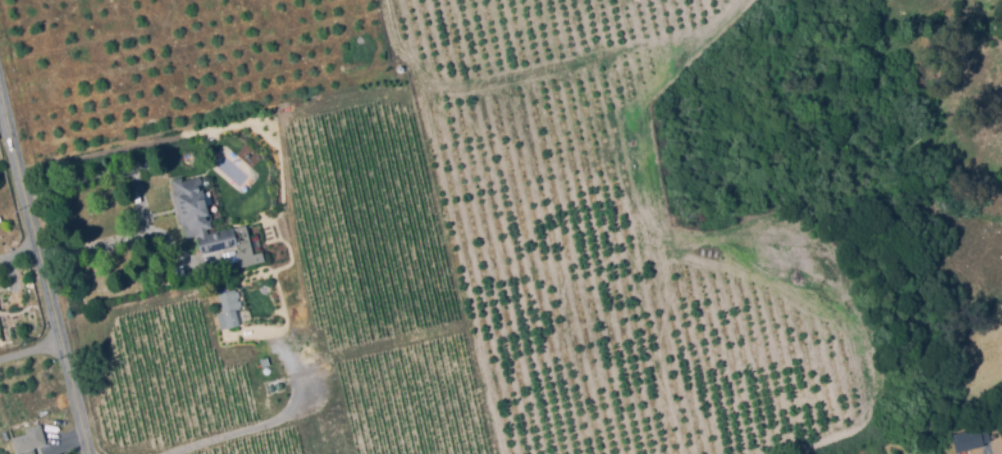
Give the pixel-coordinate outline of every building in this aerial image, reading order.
[(243,266),(238,245),(202,254),(197,233),(186,236),(172,180),(181,178),(182,181),(200,177),(212,226),(206,227),(208,232),(245,223),(253,254),(262,251),(264,261),(243,266)] [(222,328),(219,314),(225,313),(221,293),(237,289),(245,323),(222,328)] [(34,448),(36,453),(17,453),(12,437),(28,433),(26,428),(41,424),(47,444),(34,448)] [(950,433),(953,450),(988,445),(986,428),(950,433)]
